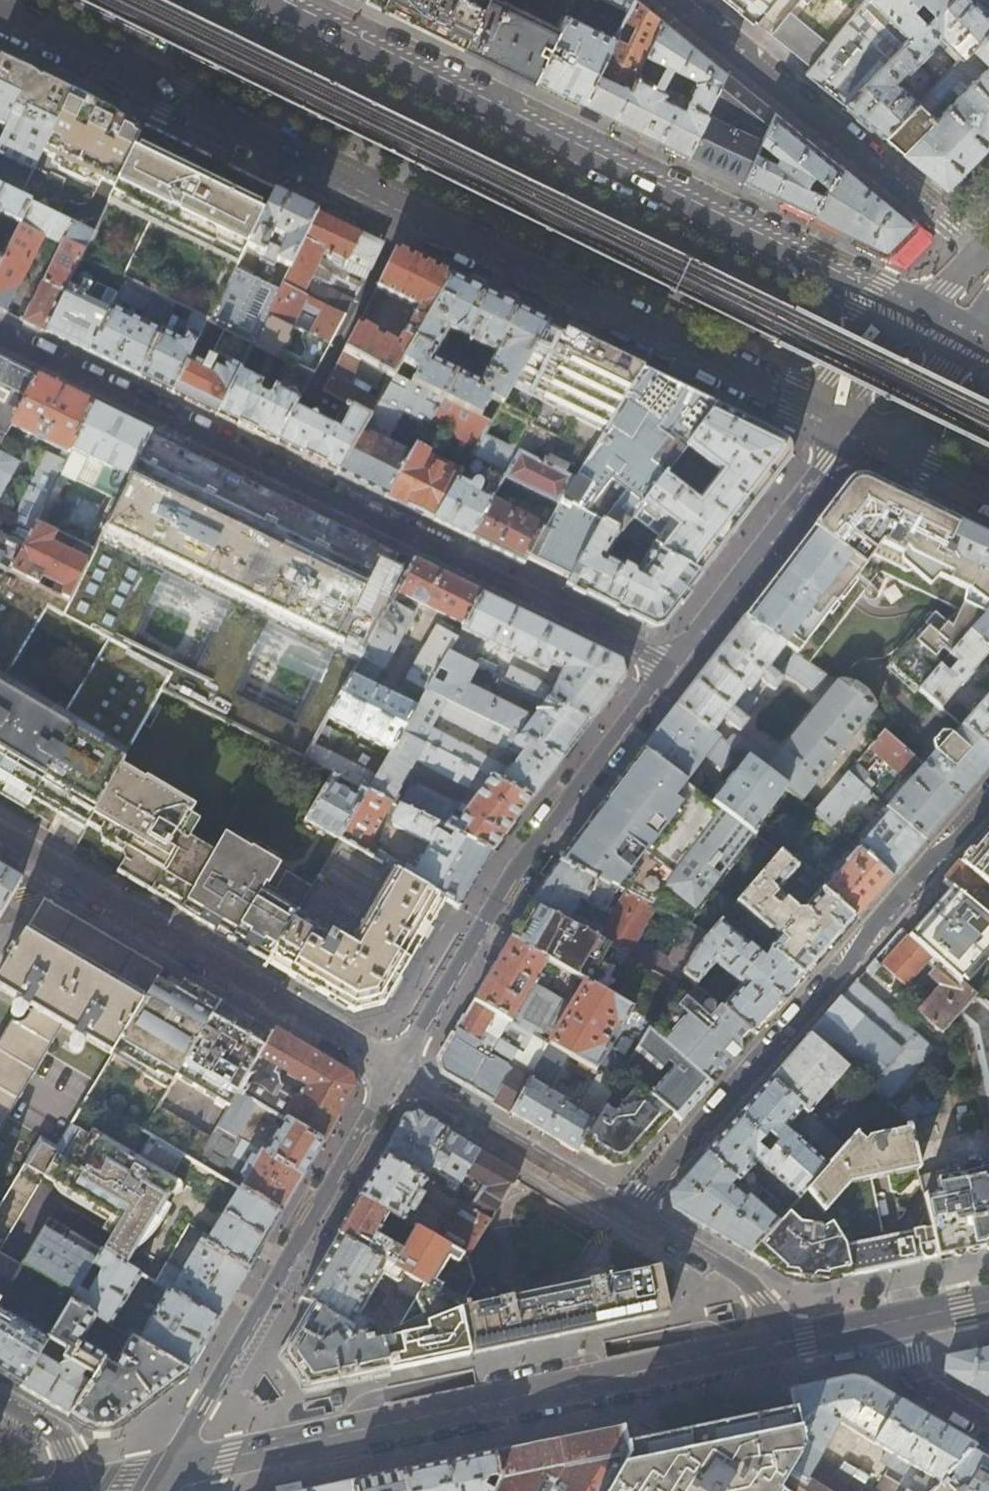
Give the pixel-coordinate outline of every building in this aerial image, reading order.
[(390,8),(464,44),(533,78),(571,0),(373,0),(390,8)] [(533,78),(555,89),(583,102),(614,39),(576,20),(586,0),(571,0),(533,78)] [(689,43),(637,0),(633,0),(627,11),(614,39),(583,102),(628,123),(671,144),(688,154),(726,74),(689,43)] [(633,0),(603,0),(627,11),(633,0)] [(739,8),(754,20),(772,0),(729,0),(739,8)] [(773,33),(783,42),(812,66),(866,0),(801,0),(773,33)] [(812,66),(807,73),(826,88),(845,104),(903,45),(947,0),(866,0),(812,66)] [(972,0),(947,0),(903,45),(920,62),(930,51),(930,46),(936,39),(958,60),(988,28),(988,17),(978,6),(972,0)] [(958,60),(919,99),(883,136),(918,165),(945,188),(988,144),(988,28),(958,60)] [(920,62),(903,45),(845,104),(864,120),(883,136),(919,99),(899,79),(905,72),(911,71),(920,62)] [(2,125),(3,136),(33,74),(20,67),(0,58),(0,124),(2,125)] [(33,74),(3,136),(0,142),(0,153),(33,169),(40,153),(70,92),(51,83),(33,74)] [(760,143),(774,113),(753,96),(726,74),(688,154),(715,167),(743,180),(756,153),(760,143)] [(111,112),(70,92),(40,153),(51,158),(49,163),(56,166),(57,171),(81,182),(85,181),(96,186),(99,180),(113,187),(142,127),(111,112)] [(827,185),(842,168),(807,140),(774,113),(760,143),(777,156),(774,162),(756,153),(743,180),(779,198),(813,214),(822,195),(816,191),(822,181),(827,185)] [(180,145),(142,127),(113,187),(91,234),(79,259),(99,270),(103,272),(103,273),(123,282),(173,307),(207,324),(209,324),(246,247),(273,190),(247,178),(180,145)] [(897,237),(910,224),(876,196),(842,168),(827,185),(822,195),(813,214),(843,229),(853,234),(885,250),(897,237)] [(303,205),(306,200),(278,186),(276,191),(293,200),(303,205)] [(18,198),(22,189),(18,187),(13,196),(18,198)] [(18,224),(29,205),(18,198),(13,196),(0,190),(0,214),(18,224)] [(273,190),(246,247),(276,261),(289,267),(317,212),(303,205),(293,200),(276,191),(273,190)] [(91,234),(29,205),(18,224),(15,232),(11,238),(8,244),(5,250),(1,259),(0,261),(0,310),(4,312),(43,235),(61,244),(23,322),(45,331),(66,288),(79,259),(91,234)] [(344,313),(382,243),(354,230),(317,212),(289,267),(282,284),(312,299),(327,307),(341,314),(344,313)] [(923,234),(910,224),(897,237),(885,250),(853,234),(851,240),(896,262),(923,234)] [(2,241),(0,246),(0,248),(5,250),(8,244),(2,241)] [(276,261),(246,247),(209,324),(252,345),(267,314),(278,291),(252,278),(253,273),(249,270),(249,257),(250,255),(273,267),(276,261)] [(392,379),(394,376),(451,277),(419,261),(395,249),(343,352),(344,353),(392,379)] [(103,272),(99,270),(91,283),(89,279),(85,276),(81,276),(78,278),(76,281),(76,285),(79,290),(77,293),(66,288),(45,331),(69,343),(89,353),(123,282),(103,273),(103,272)] [(443,401),(479,418),(489,400),(500,404),(548,324),(522,311),(478,290),(451,277),(394,376),(406,382),(409,375),(404,373),(408,366),(410,366),(415,373),(410,384),(443,401)] [(89,353),(113,365),(139,378),(160,333),(169,314),(173,307),(123,282),(89,353)] [(309,303),(312,299),(282,284),(278,291),(267,314),(290,326),(303,300),(309,303)] [(186,332),(181,342),(160,333),(139,378),(155,385),(172,393),(207,324),(173,307),(169,314),(185,322),(186,324),(183,330),(186,332)] [(341,314),(327,307),(313,332),(309,330),(307,334),(311,337),(327,345),(343,316),(341,314)] [(807,312),(804,319),(826,331),(830,325),(830,321),(829,318),(821,314),(813,310),(810,311),(807,312)] [(279,349),(290,326),(267,314),(252,345),(283,361),(287,354),(279,349)] [(239,371),(252,345),(209,324),(207,324),(172,393),(196,405),(217,415),(239,371)] [(571,335),(548,324),(500,404),(499,407),(490,423),(482,437),(518,454),(535,461),(601,349),(571,335)] [(327,345),(311,337),(297,367),(311,375),(327,345)] [(619,358),(601,349),(535,461),(571,480),(556,504),(543,528),(527,557),(548,568),(569,578),(601,522),(622,533),(632,519),(657,537),(650,548),(700,576),(715,555),(764,492),(788,461),(789,459),(790,457),(791,454),(791,451),(791,448),(790,446),(789,443),(787,441),(785,439),(783,438),(750,422),(700,397),(661,378),(619,358)] [(369,419),(392,379),(344,353),(322,393),(369,419)] [(34,378),(15,368),(5,364),(0,361),(0,435),(3,436),(10,425),(34,378)] [(258,391),(262,384),(239,371),(217,415),(247,430),(275,443),(294,407),(296,403),(274,391),(269,397),(264,398),(260,395),(258,391)] [(423,432),(443,401),(410,384),(406,382),(394,376),(392,379),(369,419),(337,474),(361,485),(386,497),(409,456),(382,442),(399,412),(418,420),(414,428),(423,432)] [(64,458),(90,404),(55,387),(34,378),(10,425),(53,447),(56,450),(54,454),(64,458)] [(283,447),(314,462),(337,474),(369,419),(322,393),(307,414),(301,411),(294,407),(275,443),(283,447)] [(954,417),(962,421),(974,398),(968,394),(964,395),(961,395),(957,403),(953,411),(953,413),(954,417)] [(970,438),(988,447),(988,398),(970,438)] [(451,436),(452,436),(476,447),(482,437),(490,423),(484,419),(479,418),(443,401),(423,432),(409,456),(386,497),(413,510),(434,520),(460,474),(448,467),(443,471),(435,466),(451,436)] [(136,465),(150,434),(138,428),(106,412),(90,404),(64,458),(61,464),(58,470),(119,499),(136,465)] [(499,407),(493,404),(484,419),(490,423),(499,407)] [(504,478),(518,454),(482,437),(476,447),(472,457),(496,468),(497,470),(493,477),(483,473),(479,481),(475,482),(471,473),(477,463),(469,460),(460,474),(434,520),(451,528),(469,537),(491,501),(504,478)] [(16,461),(0,453),(0,492),(16,461)] [(61,464),(64,458),(54,454),(51,459),(61,464)] [(556,504),(571,480),(535,461),(518,454),(504,478),(556,504)] [(24,497),(4,537),(0,535),(0,567),(8,570),(33,521),(58,470),(61,464),(51,459),(44,455),(28,487),(28,497),(24,497)] [(244,502),(200,482),(167,467),(161,477),(136,465),(119,499),(93,550),(68,601),(63,613),(63,614),(127,650),(166,573),(226,602),(226,606),(191,677),(174,668),(170,675),(161,690),(162,692),(305,760),(313,745),(329,716),(350,677),(353,671),(392,601),(396,592),(400,585),(372,572),(376,562),(375,560),(360,554),(297,526),(270,513),(265,525),(253,519),(241,513),(245,503),(244,502)] [(863,476),(851,478),(823,515),(795,551),(764,594),(745,618),(789,650),(797,640),(893,529),(907,497),(883,486),(863,476)] [(907,497),(893,529),(797,640),(816,654),(878,568),(911,584),(962,524),(932,510),(907,497)] [(527,557),(543,528),(491,501),(469,537),(497,551),(523,563),(527,557)] [(68,601),(93,550),(33,521),(8,570),(68,601)] [(679,603),(700,576),(650,548),(622,533),(601,522),(569,578),(567,585),(581,592),(614,608),(639,620),(651,626),(664,622),(679,603)] [(936,620),(926,631),(923,629),(892,665),(920,689),(941,665),(934,659),(942,650),(949,656),(950,655),(971,632),(988,610),(988,537),(962,524),(911,584),(955,606),(952,624),(948,621),(943,627),(936,620)] [(464,624),(482,595),(447,578),(413,562),(400,585),(396,592),(464,624)] [(121,767),(159,698),(162,692),(161,690),(170,675),(127,650),(63,614),(63,613),(68,601),(8,570),(0,567),(0,794),(6,797),(52,824),(58,815),(84,830),(86,827),(90,822),(121,767)] [(623,676),(620,662),(558,632),(511,609),(482,595),(464,624),(460,633),(448,653),(468,663),(480,640),(482,640),(548,672),(552,665),(556,666),(563,671),(554,688),(512,667),(507,674),(502,672),(499,678),(589,720),(605,700),(623,676)] [(407,610),(392,601),(353,671),(374,683),(382,670),(384,669),(417,609),(410,606),(407,610)] [(971,632),(988,648),(988,610),(971,632)] [(789,650),(745,618),(729,640),(697,682),(677,707),(711,732),(724,717),(733,724),(747,704),(739,696),(745,690),(754,696),(759,690),(754,684),(761,676),(763,681),(774,688),(781,680),(779,678),(784,672),(814,693),(826,677),(809,664),(789,650)] [(458,631),(441,621),(404,685),(422,697),(424,693),(426,691),(432,681),(439,670),(448,653),(460,633),(458,631)] [(971,632),(950,655),(957,662),(949,672),(941,665),(920,689),(920,690),(940,708),(960,685),(962,687),(974,674),(972,672),(988,652),(988,648),(971,632)] [(809,664),(816,654),(797,640),(789,650),(809,664)] [(432,681),(426,691),(560,758),(575,739),(589,720),(499,678),(492,674),(475,666),(468,663),(448,653),(439,670),(449,675),(443,686),(432,681)] [(492,674),(496,667),(479,659),(475,666),(492,674)] [(402,732),(415,709),(350,677),(329,716),(331,719),(390,752),(402,732)] [(874,709),(877,706),(866,688),(851,680),(843,677),(838,683),(874,709)] [(874,709),(838,683),(765,773),(784,788),(801,799),(874,709)] [(415,709),(402,732),(530,798),(546,777),(560,758),(426,691),(424,693),(422,697),(415,709)] [(961,726),(988,751),(988,694),(961,726)] [(725,771),(738,754),(720,739),(711,732),(677,707),(662,727),(645,748),(685,780),(696,788),(702,781),(702,770),(697,765),(705,756),(725,771)] [(961,726),(951,737),(949,735),(941,734),(932,743),(933,752),(935,754),(924,766),(960,798),(977,779),(988,766),(988,751),(961,726)] [(757,767),(766,753),(735,731),(727,730),(720,739),(738,754),(745,758),(757,767)] [(479,794),(464,815),(410,789),(403,802),(398,800),(396,805),(399,807),(436,826),(453,834),(490,851),(510,825),(530,798),(402,732),(390,752),(376,776),(367,791),(370,793),(389,802),(414,760),(479,794)] [(942,820),(960,798),(924,766),(883,732),(869,748),(900,776),(910,764),(918,771),(887,808),(889,811),(923,841),(942,820)] [(367,791),(376,776),(313,745),(305,760),(334,777),(341,779),(364,790),(367,791)] [(713,802),(704,796),(696,788),(685,780),(645,748),(632,765),(606,800),(577,838),(559,862),(614,890),(623,894),(654,909),(665,914),(688,924),(722,879),(711,869),(717,861),(729,870),(756,835),(752,831),(713,802)] [(752,831),(784,788),(765,773),(757,767),(745,758),(713,802),(752,831)] [(875,785),(878,781),(857,764),(848,774),(872,795),(878,788),(875,785)] [(272,777),(276,772),(266,765),(262,772),(272,777)] [(148,777),(145,781),(121,767),(90,822),(103,830),(99,835),(103,843),(110,847),(112,843),(114,843),(124,849),(121,854),(122,862),(129,866),(124,875),(153,893),(163,878),(191,894),(217,850),(192,835),(202,818),(192,812),(197,804),(148,777)] [(872,795),(848,774),(816,811),(831,825),(857,795),(866,802),(872,795)] [(337,788),(341,779),(334,777),(308,821),(340,841),(342,840),(370,793),(367,791),(364,790),(356,800),(337,788)] [(453,834),(449,841),(433,832),(436,826),(399,807),(391,821),(393,826),(431,845),(420,865),(412,861),(406,870),(383,855),(379,853),(377,855),(366,848),(365,847),(391,805),(389,802),(370,793),(342,840),(444,901),(457,907),(475,877),(490,851),(453,834)] [(908,859),(923,841),(889,811),(860,845),(855,841),(851,844),(890,879),(908,859)] [(103,830),(90,822),(86,827),(99,835),(103,830)] [(987,831),(971,849),(960,862),(988,888),(988,832),(987,831)] [(249,850),(226,837),(217,850),(191,894),(183,910),(202,922),(223,935),(244,947),(267,961),(313,887),(286,872),(275,890),(271,888),(267,886),(279,865),(252,849),(249,850)] [(430,923),(444,901),(342,840),(340,841),(336,850),(330,859),(313,887),(267,961),(292,976),(317,992),(343,1007),(352,1012),(383,1004),(387,997),(409,960),(430,923)] [(112,843),(110,847),(121,854),(124,849),(114,843),(112,843)] [(872,900),(890,879),(851,844),(847,847),(853,853),(846,861),(847,863),(823,891),(854,920),(872,900)] [(336,850),(332,847),(326,857),(330,859),(336,850)] [(820,890),(804,907),(795,909),(777,891),(796,869),(779,854),(737,903),(767,929),(771,928),(778,935),(779,936),(769,947),(771,949),(804,978),(834,944),(854,920),(823,891),(820,890)] [(129,866),(122,862),(116,870),(124,875),(129,866)] [(602,910),(614,890),(559,862),(545,883),(530,904),(675,982),(681,973),(694,951),(707,935),(688,924),(665,914),(660,924),(682,936),(670,959),(668,960),(667,960),(636,942),(654,909),(623,894),(604,929),(602,930),(572,913),(580,899),(602,910)] [(960,862),(951,873),(943,881),(950,888),(988,920),(988,888),(960,862)] [(20,878),(0,866),(0,912),(20,878)] [(163,878),(153,893),(183,910),(191,894),(163,878)] [(988,981),(988,920),(950,888),(928,913),(909,936),(928,954),(943,968),(976,997),(988,981)] [(11,1012),(0,1031),(0,1123),(56,1026),(58,1025),(110,1057),(116,1047),(156,981),(162,970),(113,941),(53,905),(43,899),(12,946),(10,948),(6,947),(1,955),(4,958),(0,965),(0,990),(26,1006),(22,1016),(11,1012)] [(670,989),(675,982),(530,904),(520,921),(509,939),(546,961),(585,983),(628,1009),(648,977),(670,989)] [(748,942),(745,944),(721,922),(719,922),(707,935),(694,951),(681,973),(696,985),(714,964),(739,986),(721,1007),(754,1036),(786,999),(804,978),(771,949),(766,959),(764,960),(750,948),(751,945),(748,942)] [(916,967),(928,954),(909,936),(881,966),(904,986),(919,970),(916,967)] [(585,983),(571,1008),(532,985),(546,961),(509,939),(491,969),(473,1000),(549,1046),(567,1056),(577,1061),(586,1067),(600,1075),(614,1084),(623,1072),(603,1062),(599,1054),(614,1028),(624,1024),(644,1035),(647,1031),(651,1024),(628,1009),(585,983)] [(881,966),(873,959),(867,968),(873,974),(881,966)] [(976,997),(943,968),(934,978),(943,988),(919,1014),(943,1036),(960,1017),(972,1030),(988,1111),(988,1009),(976,997)] [(731,1062),(754,1036),(721,1007),(713,1001),(703,992),(696,985),(681,973),(675,982),(670,989),(651,1024),(647,1031),(710,1086),(731,1062)] [(190,986),(183,997),(175,992),(156,981),(116,1047),(148,1066),(148,1067),(144,1074),(168,1088),(175,1077),(218,1003),(190,986)] [(175,992),(183,997),(190,986),(182,981),(175,992)] [(976,997),(988,1009),(988,981),(976,997)] [(894,1090),(929,1050),(853,983),(820,1021),(808,1035),(852,1074),(898,1111),(906,1102),(894,1090)] [(713,1001),(718,996),(707,988),(703,992),(713,1001)] [(442,1073),(456,1081),(485,1098),(511,1113),(549,1046),(473,1000),(457,1029),(438,1060),(442,1073)] [(237,1093),(271,1034),(245,1018),(218,1003),(175,1077),(227,1109),(237,1093)] [(285,1122),(321,1142),(338,1114),(353,1087),(350,1075),(299,1045),(274,1030),(271,1034),(237,1093),(270,1113),(285,1122)] [(670,1064),(675,1065),(652,1091),(647,1086),(648,1084),(646,1079),(632,1067),(635,1063),(630,1060),(623,1072),(638,1086),(672,1115),(680,1120),(695,1103),(710,1086),(647,1031),(644,1035),(636,1051),(659,1072),(668,1061),(670,1064)] [(848,1078),(852,1074),(808,1035),(786,1060),(769,1080),(801,1109),(807,1114),(842,1073),(848,1078)] [(567,1056),(549,1046),(511,1113),(542,1132),(574,1151),(578,1147),(602,1105),(614,1084),(600,1075),(574,1114),(566,1108),(569,1103),(564,1100),(562,1101),(546,1091),(567,1056)] [(586,1067),(577,1061),(573,1068),(582,1074),(586,1067)] [(812,1182),(825,1166),(784,1129),(801,1109),(769,1080),(751,1100),(737,1117),(812,1182)] [(638,1086),(613,1112),(602,1105),(578,1147),(590,1154),(604,1163),(635,1157),(656,1133),(672,1115),(638,1086)] [(267,1117),(270,1113),(237,1093),(227,1109),(218,1127),(260,1152),(301,1176),(311,1159),(321,1142),(285,1122),(276,1138),(254,1125),(249,1130),(242,1129),(250,1113),(258,1118),(261,1114),(267,1117)] [(196,1162),(208,1142),(156,1109),(144,1131),(151,1137),(184,1156),(196,1162)] [(461,1184),(479,1151),(471,1146),(416,1114),(404,1118),(394,1135),(382,1157),(452,1199),(455,1193),(445,1186),(446,1184),(446,1181),(430,1171),(433,1166),(461,1184)] [(832,1159),(843,1146),(807,1114),(795,1127),(832,1159)] [(806,1190),(812,1182),(737,1117),(720,1136),(705,1153),(734,1179),(741,1184),(756,1183),(747,1170),(755,1161),(798,1198),(806,1190)] [(36,1137),(0,1198),(0,1300),(20,1264),(3,1254),(5,1253),(5,1252),(10,1245),(8,1244),(15,1232),(13,1230),(42,1179),(54,1185),(61,1192),(107,1219),(108,1221),(103,1229),(113,1236),(102,1253),(126,1266),(137,1249),(147,1242),(156,1231),(172,1206),(167,1203),(171,1196),(172,1194),(179,1194),(182,1191),(183,1186),(182,1183),(172,1176),(184,1156),(151,1137),(138,1157),(93,1130),(89,1135),(72,1124),(57,1148),(36,1137)] [(860,1141),(860,1145),(851,1137),(843,1146),(832,1159),(825,1166),(812,1182),(806,1190),(823,1213),(844,1247),(850,1274),(870,1270),(898,1265),(935,1257),(928,1229),(920,1232),(917,1230),(911,1231),(911,1233),(880,1239),(870,1191),(868,1179),(916,1169),(908,1131),(860,1141)] [(498,1163),(479,1151),(461,1184),(455,1193),(452,1199),(382,1157),(370,1177),(359,1196),(466,1258),(518,1174),(498,1163)] [(240,1189),(279,1213),(289,1196),(301,1176),(260,1152),(245,1179),(240,1189)] [(728,1186),(734,1179),(705,1153),(685,1177),(669,1195),(672,1209),(710,1231),(749,1254),(776,1223),(748,1197),(746,1199),(744,1198),(742,1199),(729,1188),(728,1186)] [(961,1167),(956,1162),(952,1162),(948,1164),(946,1170),(919,1176),(928,1229),(935,1257),(954,1254),(988,1246),(988,1161),(961,1167)] [(241,1176),(242,1172),(228,1164),(220,1176),(239,1189),(240,1189),(245,1179),(241,1176)] [(210,1237),(205,1234),(181,1273),(165,1264),(153,1283),(166,1290),(217,1320),(232,1294),(260,1246),(279,1213),(240,1189),(239,1189),(210,1237)] [(823,1213),(806,1190),(798,1198),(787,1211),(780,1218),(776,1223),(749,1254),(760,1260),(777,1271),(784,1275),(827,1280),(838,1277),(850,1274),(844,1247),(823,1213)] [(472,1282),(466,1258),(359,1196),(347,1216),(336,1235),(421,1285),(458,1306),(472,1282)] [(780,1218),(787,1211),(776,1201),(769,1209),(780,1218)] [(91,1266),(95,1260),(40,1228),(20,1264),(74,1296),(77,1290),(91,1266)] [(409,1302),(421,1285),(336,1235),(317,1267),(300,1298),(312,1306),(366,1336),(375,1329),(357,1318),(382,1275),(395,1283),(396,1291),(410,1297),(409,1302)] [(110,1328),(139,1275),(126,1266),(102,1253),(100,1251),(95,1260),(91,1266),(100,1272),(86,1295),(77,1290),(74,1296),(69,1304),(95,1319),(110,1328)] [(668,1313),(658,1269),(476,1305),(474,1305),(472,1300),(467,1302),(467,1307),(459,1308),(469,1355),(495,1349),(558,1336),(604,1326),(651,1317),(668,1313)] [(375,1329),(366,1336),(312,1306),(305,1318),(288,1347),(284,1355),(308,1389),(349,1380),(362,1377),(409,1367),(469,1355),(459,1308),(458,1306),(421,1285),(409,1302),(409,1303),(427,1330),(371,1341),(369,1338),(372,1336),(375,1329)] [(190,1366),(217,1320),(166,1290),(140,1335),(132,1330),(127,1338),(129,1339),(187,1372),(190,1366)] [(95,1319),(69,1304),(48,1340),(68,1353),(64,1360),(93,1377),(68,1417),(90,1429),(116,1428),(144,1406),(186,1373),(187,1372),(129,1339),(115,1361),(117,1362),(111,1370),(106,1367),(107,1366),(108,1365),(108,1363),(107,1362),(107,1360),(106,1360),(105,1359),(106,1358),(81,1343),(95,1319)] [(6,1316),(0,1312),(0,1376),(20,1388),(47,1341),(27,1328),(31,1321),(29,1315),(16,1307),(10,1309),(6,1316)] [(68,1353),(48,1340),(47,1341),(20,1388),(44,1402),(68,1417),(93,1377),(64,1360),(68,1353)] [(947,1358),(945,1371),(988,1397),(988,1349),(947,1358)] [(779,1490),(780,1490),(873,1490),(862,1484),(866,1475),(843,1461),(837,1469),(820,1458),(840,1424),(884,1450),(884,1452),(880,1459),(899,1472),(906,1463),(923,1474),(920,1480),(912,1476),(906,1486),(884,1473),(873,1490),(929,1490),(973,1446),(954,1435),(914,1411),(862,1380),(850,1378),(828,1383),(792,1390),(791,1393),(802,1451),(794,1465),(779,1490)] [(779,1490),(794,1465),(755,1442),(764,1427),(752,1419),(746,1427),(739,1422),(730,1434),(718,1426),(713,1433),(705,1429),(697,1441),(685,1433),(679,1440),(672,1435),(663,1448),(651,1440),(646,1447),(639,1442),(628,1444),(630,1453),(608,1490),(780,1490),(779,1490)] [(622,1425),(561,1438),(493,1452),(497,1479),(490,1490),(608,1490),(630,1453),(628,1444),(622,1425)] [(985,1453),(973,1446),(929,1490),(988,1490),(988,1456),(985,1453)] [(493,1452),(455,1459),(403,1470),(406,1490),(490,1490),(497,1479),(493,1452)] [(403,1470),(375,1476),(352,1481),(353,1490),(406,1490),(403,1470)] [(352,1481),(326,1486),(311,1489),(302,1490),(353,1490),(352,1481)]
